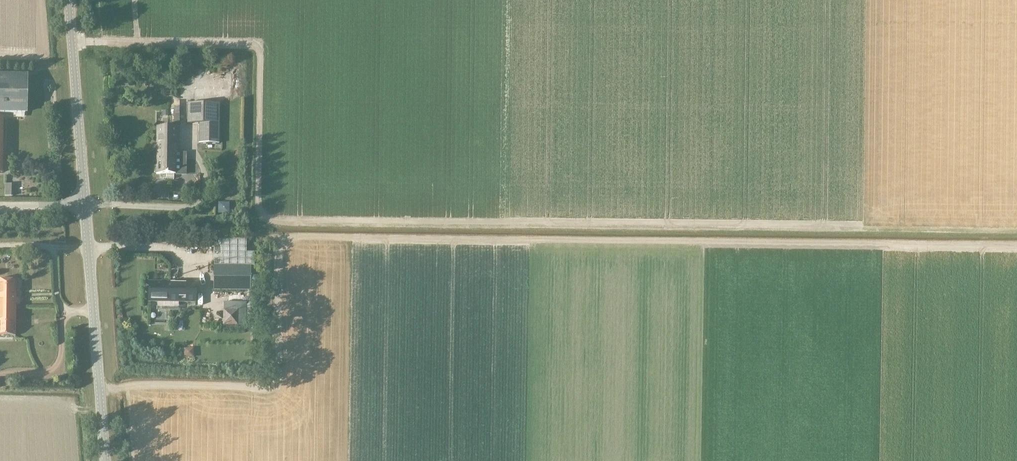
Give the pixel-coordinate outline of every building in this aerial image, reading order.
[(24,112),(25,75),(0,74),(0,112),(24,112)] [(199,123),(199,143),(218,144),(218,103),(187,103),(187,123),(199,123)] [(156,174),(176,174),(176,153),(177,153),(177,145),(176,145),(176,127),(156,126),(156,166),(154,166),(154,172),(156,173),(156,174)] [(220,157),(220,218),(229,218),(230,209),(234,209),(234,157),(220,157)] [(214,239),(213,291),(250,291),(250,266),(254,266),(254,253),(246,253),(246,240),(214,239)] [(16,306),(16,280),(0,279),(0,311),(8,311),(8,306),(16,306)] [(148,282),(148,301),(195,302),(195,282),(177,282),(148,282)] [(245,326),(246,311),(237,311),(238,302),(223,302),(223,325),(245,326)] [(0,311),(0,335),(15,335),(16,306),(8,306),(8,311),(0,311)]
